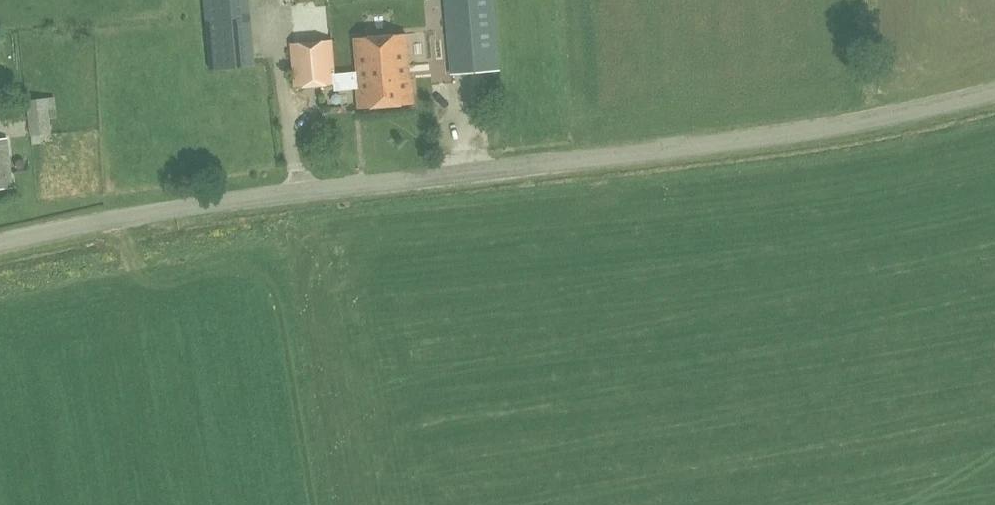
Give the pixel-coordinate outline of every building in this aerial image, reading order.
[(211,70),(252,66),(246,0),(205,0),(211,70)] [(453,72),(498,69),(492,0),(447,0),(453,72)] [(359,71),(335,73),(332,39),(290,43),(294,87),(334,83),(335,90),(357,88),(358,108),(414,103),(412,78),(410,78),(406,32),(355,37),(359,71)] [(31,135),(52,133),(50,117),(57,117),(55,96),(26,99),(31,135)] [(0,138),(0,188),(13,186),(7,138),(0,138)]
